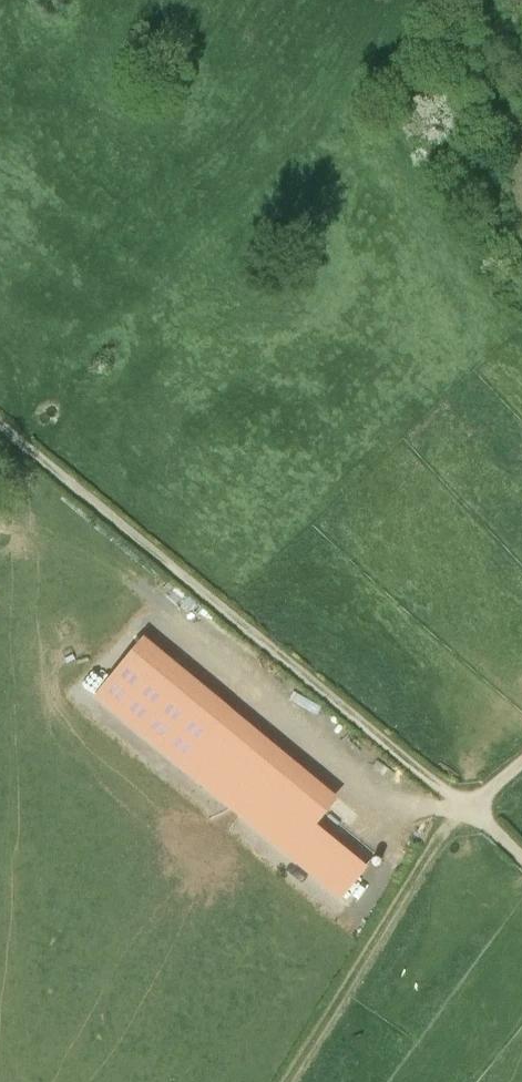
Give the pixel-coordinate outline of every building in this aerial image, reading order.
[(145,638),(95,697),(338,902),(365,867),(316,827),(338,801),(145,638)]
